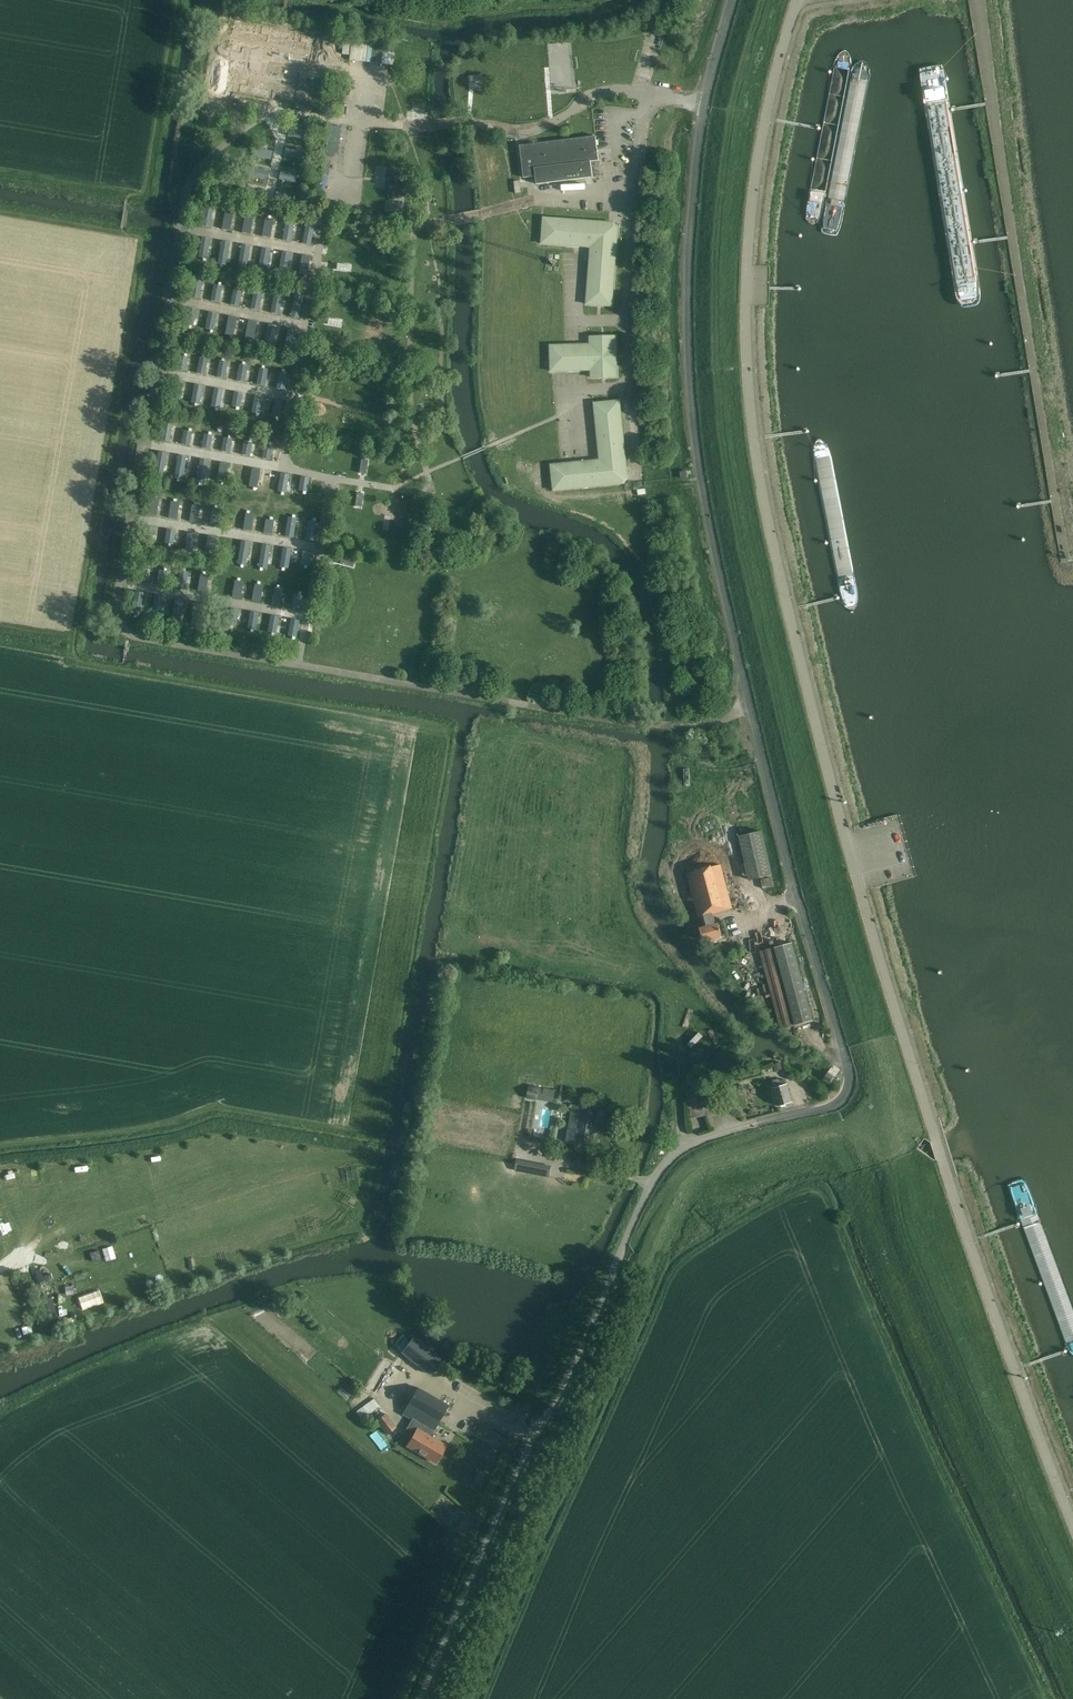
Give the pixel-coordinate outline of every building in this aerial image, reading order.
[(233,21),(230,40),(309,55),(312,36),(233,21)] [(234,68),(231,88),(290,99),(294,80),(234,68)] [(537,184),(593,177),(591,161),(599,160),(596,136),(519,145),(523,177),(536,176),(537,184)] [(353,190),(352,205),(361,205),(363,180),(355,179),(354,179),(353,190)] [(214,205),(206,203),(201,226),(210,227),(214,205)] [(234,208),(225,206),(221,229),(230,230),(234,208)] [(254,212),(246,210),(241,233),(250,234),(254,212)] [(275,216),(266,214),(261,237),(270,238),(275,216)] [(295,219),(286,217),(282,240),(291,241),(295,219)] [(612,306),(618,227),(614,222),(543,217),(541,244),(590,247),(586,304),(612,306)] [(211,238),(202,237),(198,259),(207,261),(211,238)] [(230,241),(221,240),(217,262),(226,264),(230,241)] [(251,245),(242,244),(238,266),(247,268),(251,245)] [(271,249),(262,248),(258,270),(267,272),(271,249)] [(290,252),(281,251),(277,273),(286,275),(290,252)] [(202,276),(193,274),(189,297),(198,299),(202,276)] [(222,284),(213,282),(210,300),(218,302),(222,284)] [(242,287),(233,285),(229,304),(238,306),(242,287)] [(262,291),(253,290),(249,308),(258,310),(262,291)] [(304,295),(295,293),(290,316),(299,317),(304,295)] [(282,296),(273,295),(271,313),(280,314),(282,296)] [(198,310),(189,308),(185,326),(194,328),(198,310)] [(217,313),(209,311),(205,329),(214,331),(217,313)] [(238,316),(229,315),(225,333),(234,335),(238,316)] [(258,320),(249,319),(246,337),(254,339),(258,320)] [(276,326),(267,324),(263,342),(272,344),(276,326)] [(296,330),(287,328),(284,346),(293,347),(296,330)] [(590,377),(617,377),(616,336),(589,336),(589,343),(549,344),(550,371),(590,370),(590,377)] [(187,354),(179,352),(175,370),(184,372),(187,354)] [(207,357),(198,355),(195,373),(204,375),(207,357)] [(228,361),(219,359),(215,377),(224,379),(228,361)] [(248,365),(239,363),(235,381),(244,383),(248,365)] [(268,369),(259,367),(256,385),(264,387),(268,369)] [(288,371),(279,370),(275,388),(284,390),(288,371)] [(183,381),(174,379),(171,397),(179,398),(183,381)] [(203,383),(194,381),(190,400),(199,402),(203,383)] [(223,387),(214,385),(211,404),(220,405),(223,387)] [(243,391),(234,389),(231,408),(240,409),(243,391)] [(262,397),(253,395),(250,413),(259,414),(262,397)] [(282,399),(273,398),(270,416),(279,418),(282,399)] [(550,464),(553,491),(624,484),(628,479),(620,400),(593,402),(599,459),(550,464)] [(174,426),(165,424),(161,442),(170,444),(174,426)] [(193,428),(185,427),(181,445),(190,447),(193,428)] [(214,432),(205,431),(202,449),(210,451),(214,432)] [(234,436),(225,435),(222,453),(230,455),(234,436)] [(253,439),(244,438),(240,455),(249,457),(253,439)] [(272,442),(264,440),(260,459),(269,460),(272,442)] [(168,455),(159,454),(155,472),(164,473),(168,455)] [(187,458),(179,456),(175,475),(184,477),(187,458)] [(369,459),(361,458),(359,472),(366,474),(369,459)] [(208,462),(199,460),(196,479),(204,480),(208,462)] [(228,466),(219,464),(216,483),(225,484),(228,466)] [(260,469),(252,467),(248,486),(257,487),(260,469)] [(289,474),(280,473),(277,491),(286,493),(289,474)] [(309,478),(300,477),(297,490),(306,492),(309,478)] [(364,492),(357,491),(355,505),(362,506),(364,492)] [(159,498),(150,496),(147,514),(156,515),(159,498)] [(179,500),(170,499),(167,517),(175,519),(179,500)] [(199,504),(191,502),(187,521),(196,523),(199,504)] [(219,508),(211,506),(207,525),(216,526),(219,508)] [(256,513),(247,511),(244,529),(252,530),(256,513)] [(276,515),(267,514),(263,532),(272,534),(276,515)] [(296,519),(287,518),(284,536),(293,538),(296,519)] [(316,523),(307,522),(304,540),(313,542),(316,523)] [(156,524),(147,523),(144,541),(153,542),(156,524)] [(176,527),(167,525),(164,544),(172,546),(176,527)] [(196,531),(187,529),(184,548),(193,549),(196,531)] [(216,535),(207,533),(204,552),(213,553),(216,535)] [(249,547),(240,545),(237,563),(245,565),(249,547)] [(269,550),(260,548),(257,567),(265,568),(269,550)] [(291,551),(282,549),(278,567),(287,569),(291,551)] [(311,552),(302,551),(300,564),(309,566),(311,552)] [(341,557),(339,564),(353,567),(354,561),(341,557)] [(149,565),(140,563),(137,581),(146,582),(149,565)] [(169,567),(160,565),(156,584),(165,586),(169,567)] [(189,571),(180,569),(177,588),(186,589),(189,571)] [(209,575),(200,573),(197,592),(206,593),(209,575)] [(244,581),(235,580),(232,597),(240,599),(244,581)] [(264,584),(255,582),(251,601),(260,602),(264,584)] [(284,588),(275,586),(272,605),(281,606),(284,588)] [(143,593),(134,591),(130,614),(139,615),(143,593)] [(302,594),(294,593),(292,608),(300,609),(302,594)] [(163,596),(154,594),(150,617),(159,619),(163,596)] [(183,600),(175,598),(170,621),(179,623),(183,600)] [(203,604),(195,602),(190,625),(199,627),(203,604)] [(239,609),(230,607),(226,625),(235,627),(239,609)] [(258,612),(250,610),(246,628),(255,630),(258,612)] [(279,615),(270,614),(267,632),(275,634),(279,615)] [(299,619),(290,618),(287,636),(295,638),(299,619)] [(749,880),(761,877),(771,875),(762,831),(739,836),(749,880)] [(715,924),(712,914),(732,908),(721,864),(687,873),(698,917),(702,916),(705,926),(699,928),(703,941),(722,936),(719,923),(715,924)] [(774,887),(771,877),(761,879),(763,889),(765,889),(774,887)] [(780,1029),(812,1021),(792,943),(760,951),(780,1029)] [(775,1071),(782,1069),(780,1062),(774,1064),(775,1071)] [(741,1081),(763,1075),(761,1067),(739,1074),(741,1081)] [(698,1086),(697,1083),(703,1082),(701,1073),(688,1076),(690,1084),(686,1085),(687,1091),(686,1091),(691,1118),(704,1115),(701,1103),(711,1100),(708,1086),(702,1088),(702,1085),(698,1086)] [(827,1073),(824,1078),(829,1082),(833,1077),(828,1073),(827,1073)] [(780,1081),(779,1080),(778,1079),(773,1080),(772,1082),(774,1087),(773,1088),(778,1106),(792,1102),(786,1084),(785,1080),(780,1081)] [(527,1098),(537,1100),(538,1093),(539,1087),(528,1086),(527,1096),(527,1098)] [(568,1129),(565,1142),(576,1144),(577,1141),(592,1144),(596,1122),(603,1122),(605,1110),(582,1106),(581,1106),(572,1104),(571,1112),(568,1126),(570,1126),(578,1128),(577,1130),(569,1129),(568,1129)] [(514,1171),(534,1175),(549,1177),(551,1165),(516,1159),(515,1165),(514,1171)] [(39,1269),(35,1270),(39,1283),(43,1281),(39,1269)] [(428,1374),(441,1358),(413,1336),(400,1352),(428,1374)] [(417,1387),(401,1414),(411,1419),(405,1430),(414,1435),(407,1446),(435,1463),(445,1446),(434,1439),(437,1435),(432,1432),(448,1405),(417,1387)] [(374,1399),(356,1412),(361,1420),(370,1413),(380,1406),(380,1405),(374,1399)] [(380,1406),(370,1413),(376,1420),(385,1413),(380,1406)] [(385,1413),(376,1420),(386,1435),(396,1428),(385,1413)]
